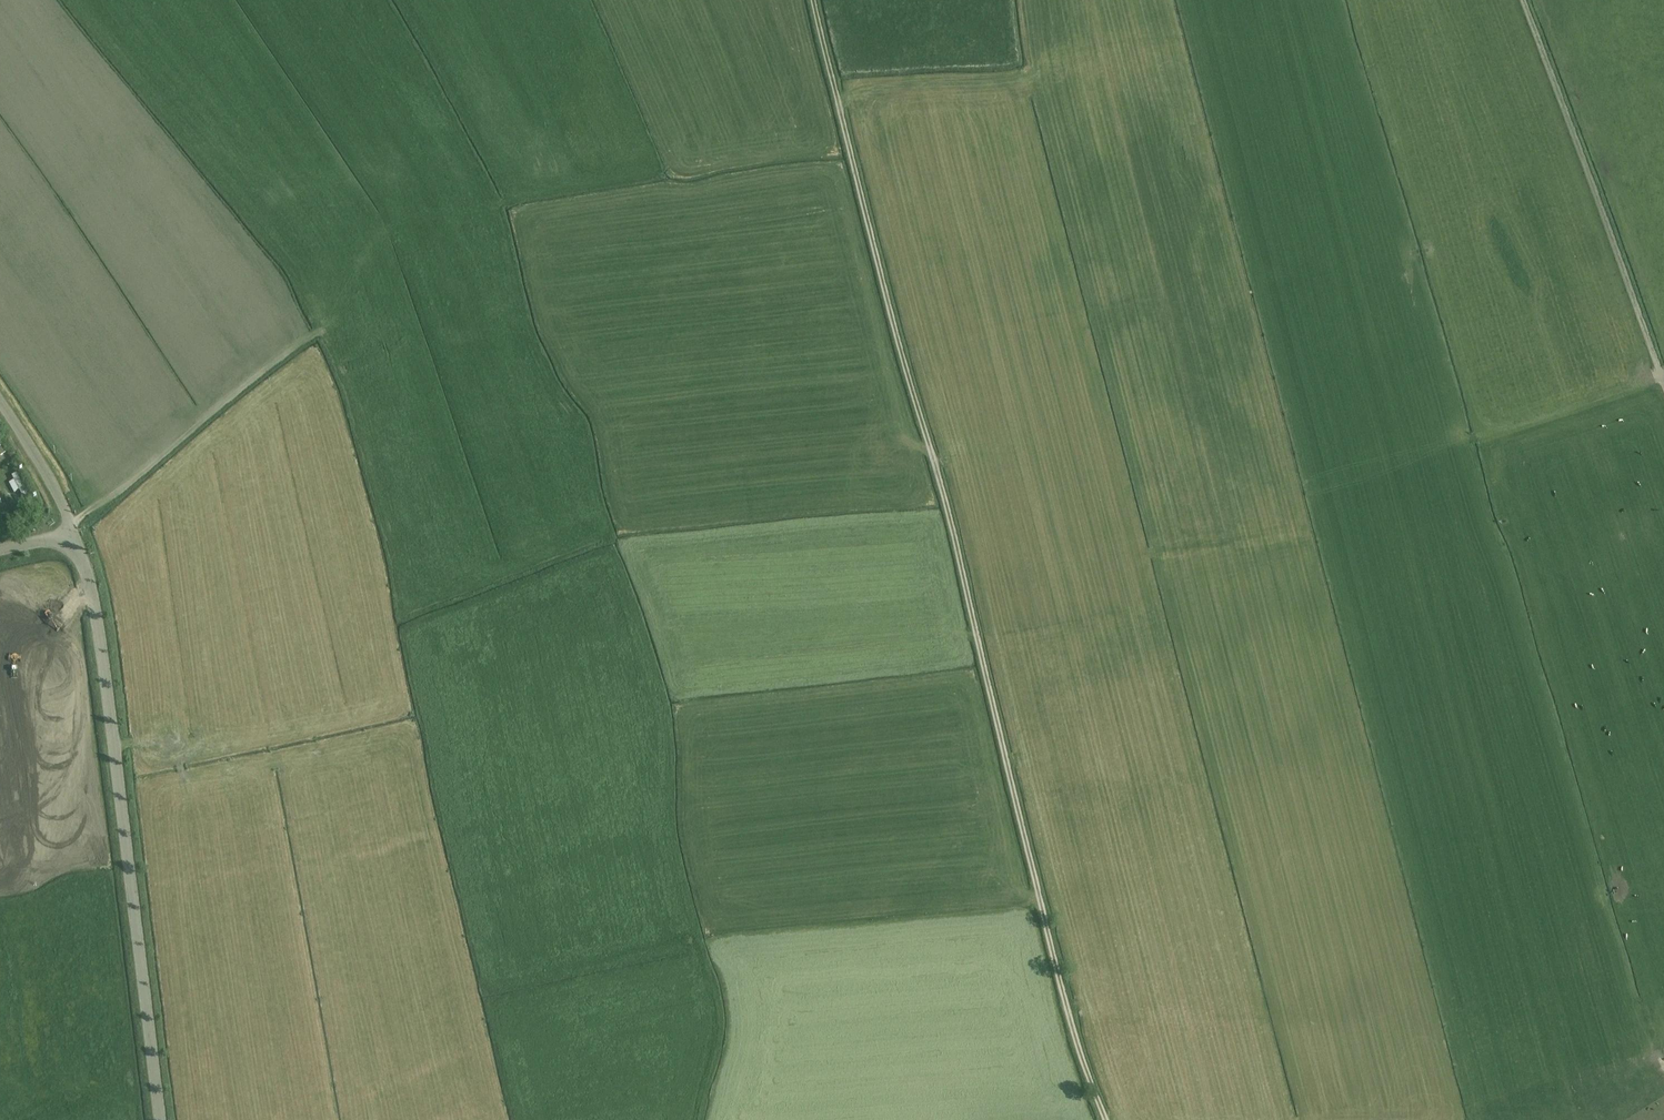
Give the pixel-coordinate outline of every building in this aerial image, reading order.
[(10,474),(5,476),(10,486),(15,483),(18,489),(23,487),(14,466),(8,468),(10,474)]
